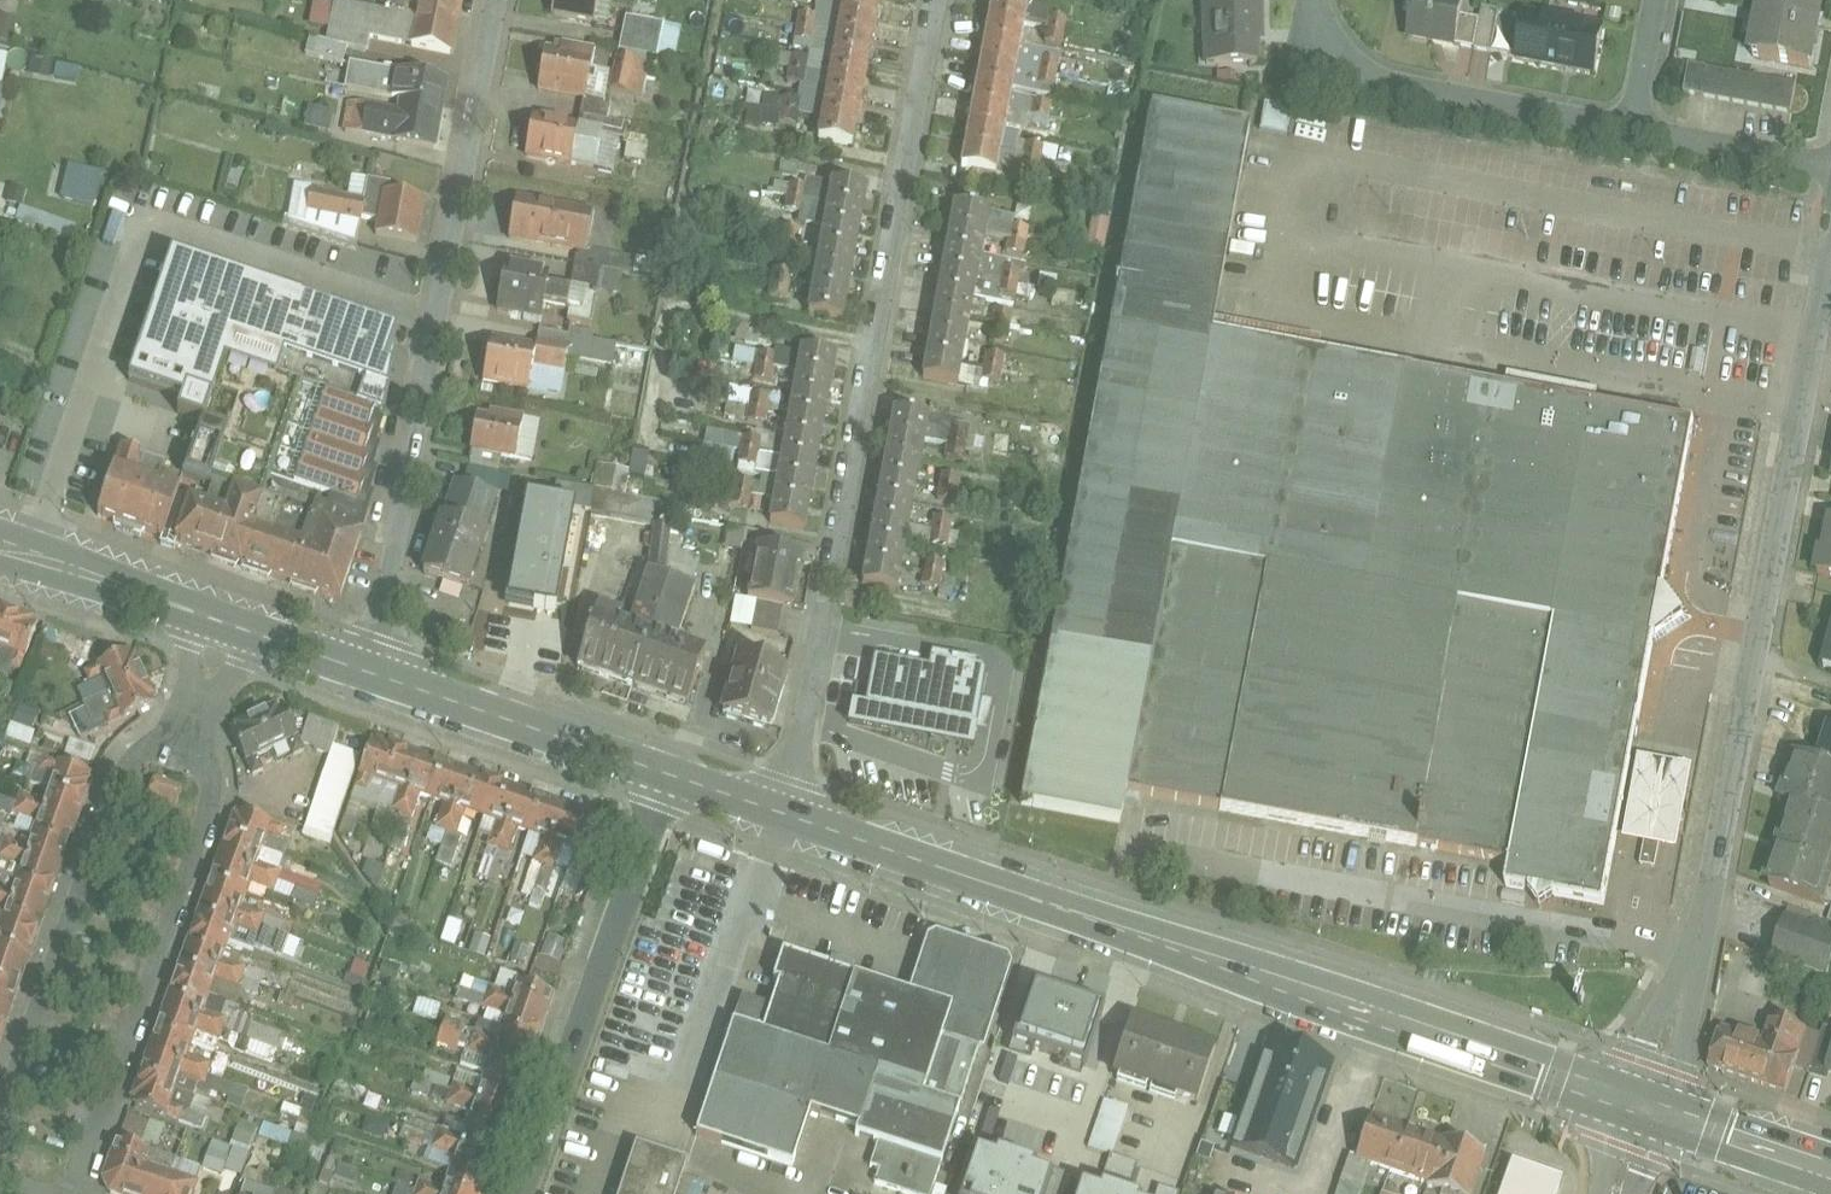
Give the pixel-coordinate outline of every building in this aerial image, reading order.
[(403,3),(420,7),(459,14),(462,0),(404,0),(403,3)] [(552,15),(594,23),(599,0),(555,0),(552,15)] [(843,14),(877,20),(880,0),(845,0),(843,14)] [(1017,0),(994,0),(990,18),(1025,25),(1029,2),(1017,0)] [(1206,37),(1214,37),(1215,65),(1258,63),(1256,31),(1262,31),(1261,0),(1205,0),(1206,37)] [(1415,1),(1408,39),(1433,43),(1434,40),(1454,43),(1460,19),(1462,19),(1465,2),(1452,0),(1436,0),(1435,4),(1415,1)] [(1755,58),(1811,69),(1812,67),(1810,67),(1817,28),(1819,28),(1819,27),(1818,27),(1820,18),(1822,18),(1822,16),(1820,16),(1823,0),(1766,0),(1755,58)] [(403,3),(392,1),(390,12),(390,14),(388,14),(383,40),(412,46),(420,7),(403,3)] [(387,13),(335,3),(330,29),(371,37),(383,40),(388,14),(390,14),(390,12),(387,11),(387,13)] [(459,14),(420,7),(412,46),(452,53),(459,14)] [(1501,12),(1484,9),(1481,23),(1476,50),(1493,53),(1501,12)] [(877,20),(843,14),(839,35),(873,41),(877,20)] [(818,18),(801,15),(799,26),(807,27),(807,31),(815,32),(818,18)] [(1604,31),(1526,16),(1518,60),(1563,69),(1564,67),(1595,74),(1594,75),(1596,76),(1604,31)] [(11,20),(0,17),(0,44),(4,45),(11,20)] [(665,25),(627,17),(620,51),(658,59),(665,25)] [(1068,20),(1051,17),(1049,28),(1057,29),(1056,33),(1065,34),(1068,20)] [(1025,25),(990,18),(987,40),(1021,46),(1025,25)] [(1462,19),(1460,19),(1454,43),(1454,46),(1476,50),(1481,23),(1462,19)] [(807,27),(799,26),(796,40),(813,44),(815,32),(807,31),(807,27)] [(1057,29),(1049,28),(1046,42),(1063,46),(1065,34),(1056,33),(1057,29)] [(371,37),(330,29),(327,40),(348,45),(368,50),(371,37)] [(873,41),(839,35),(835,56),(869,62),(873,41)] [(327,40),(311,37),(307,54),(344,63),(348,45),(327,41),(327,40)] [(1021,46),(987,40),(983,61),(1017,67),(1021,46)] [(562,49),(561,56),(545,53),(538,91),(584,100),(586,100),(595,55),(562,49)] [(869,62),(835,56),(831,77),(865,83),(869,62)] [(650,63),(618,57),(612,90),(643,96),(650,63)] [(810,60),(793,57),(791,68),(799,70),(799,73),(807,74),(810,60)] [(1060,62),(1043,59),(1041,70),(1050,72),(1049,75),(1057,77),(1060,62)] [(1017,67),(983,61),(979,82),(1013,88),(1017,67)] [(398,71),(355,62),(350,88),(393,97),(398,71)] [(1708,68),(1690,65),(1685,95),(1702,98),(1708,68)] [(799,70),(791,68),(789,82),(805,86),(807,74),(799,73),(799,70)] [(1798,84),(1708,68),(1702,98),(1792,113),(1798,84)] [(1050,72),(1041,70),(1038,85),(1055,88),(1057,77),(1049,75),(1050,72)] [(446,81),(398,71),(393,97),(403,99),(441,106),(446,81)] [(865,83),(831,77),(827,98),(861,104),(865,83)] [(1013,88),(979,82),(975,103),(1009,109),(1009,110),(1025,113),(1028,98),(1012,95),(1013,88)] [(802,101),(786,98),(784,110),(792,111),(791,114),(800,116),(802,101)] [(861,104),(827,98),(824,119),(858,125),(861,104)] [(401,112),(352,103),(347,130),(433,146),(441,106),(403,99),(401,112)] [(586,100),(584,100),(581,117),(607,122),(607,121),(610,105),(586,100)] [(1260,101),(1256,128),(1284,132),(1288,105),(1260,101)] [(1052,105),(1035,102),(1033,113),(1041,115),(1041,118),(1049,119),(1052,105)] [(1009,109),(975,103),(971,124),(1005,131),(1006,126),(1022,129),(1025,113),(1009,110),(1009,109)] [(321,131),(325,113),(303,108),(299,125),(321,131)] [(1153,109),(1023,803),(1023,805),(1121,823),(1127,792),(1212,335),(1251,127),(1153,109)] [(792,111),(784,110),(781,124),(798,127),(800,116),(791,114),(792,111)] [(1041,115),(1033,113),(1030,128),(1047,131),(1049,119),(1041,118),(1041,115)] [(628,125),(607,121),(607,122),(581,117),(579,130),(602,135),(625,139),(628,125)] [(858,125),(824,119),(820,140),(854,146),(858,125)] [(579,130),(534,122),(527,157),(595,170),(602,135),(579,130)] [(1005,131),(971,124),(967,146),(1001,152),(1005,131)] [(1044,147),(1027,144),(1025,155),(1034,157),(1033,160),(1041,161),(1044,147)] [(1001,152),(967,146),(963,168),(997,174),(998,172),(1029,178),(1030,171),(1023,170),(1025,157),(1001,153),(1001,152)] [(1034,157),(1025,155),(1025,157),(1023,170),(1030,171),(1039,173),(1041,161),(1033,160),(1034,157)] [(90,205),(95,172),(59,166),(54,199),(90,205)] [(861,176),(836,171),(834,184),(858,188),(861,176)] [(388,182),(369,178),(365,200),(383,203),(386,191),(387,191),(388,182)] [(775,191),(770,190),(769,194),(774,195),(774,193),(790,196),(791,186),(776,183),(775,191)] [(808,187),(792,184),(791,186),(790,196),(798,198),(797,201),(806,202),(806,200),(808,187)] [(833,189),(808,184),(808,187),(806,200),(812,201),(830,205),(829,206),(864,213),(868,190),(858,188),(834,184),(833,189)] [(365,200),(312,190),(306,225),(359,242),(363,216),(380,220),(383,203),(365,200)] [(387,191),(386,191),(383,203),(380,220),(378,234),(418,242),(426,199),(387,191)] [(790,196),(774,193),(774,195),(769,194),(763,193),(761,206),(787,211),(790,196)] [(798,198),(790,196),(787,211),(804,214),(806,202),(797,201),(798,198)] [(596,215),(518,201),(511,241),(578,253),(588,255),(589,252),(596,215)] [(864,213),(829,206),(830,205),(812,201),(808,223),(826,226),(826,227),(860,234),(864,213)] [(990,212),(956,206),(952,229),(986,235),(1010,240),(1010,238),(1012,227),(1013,227),(1015,219),(990,214),(990,212)] [(66,234),(69,223),(14,212),(11,223),(66,234)] [(98,241),(114,246),(123,217),(107,212),(98,241)] [(800,230),(784,227),(782,239),(790,240),(789,243),(798,245),(800,230)] [(860,234),(826,227),(822,249),(856,255),(860,234)] [(1013,227),(1012,227),(1010,238),(1019,240),(1018,243),(1026,244),(1029,230),(1013,227)] [(986,235),(952,229),(948,250),(982,256),(986,235)] [(1019,240),(1010,238),(1010,240),(1007,253),(1024,256),(1026,244),(1018,243),(1019,240)] [(790,240),(782,239),(779,253),(796,256),(798,245),(789,243),(790,240)] [(856,255),(822,249),(818,270),(852,276),(856,255)] [(982,256),(948,250),(944,271),(978,277),(1002,281),(1003,280),(1005,269),(1021,272),(1023,265),(982,257),(982,256)] [(639,260),(589,252),(588,255),(578,253),(576,264),(602,268),(602,270),(636,275),(639,260)] [(177,417),(201,425),(221,369),(300,394),(303,387),(384,415),(393,370),(387,369),(398,334),(173,257),(129,383),(183,401),(177,417)] [(602,268),(576,264),(571,293),(568,311),(573,312),(571,325),(591,329),(602,270),(602,268)] [(1021,272),(1005,269),(1003,280),(1011,282),(1010,285),(1019,286),(1021,272)] [(550,278),(506,270),(499,312),(543,320),(545,307),(568,311),(571,293),(549,289),(550,278)] [(793,273),(776,270),(774,282),(782,283),(782,286),(790,288),(793,273)] [(852,276),(818,270),(814,291),(848,297),(852,276)] [(978,277),(944,271),(940,292),(974,298),(978,277)] [(1011,282),(1003,280),(1002,281),(1000,295),(1016,298),(1019,286),(1010,285),(1011,282)] [(782,283),(774,282),(771,296),(788,299),(790,288),(782,286),(782,283)] [(848,297),(814,291),(810,313),(844,320),(848,297)] [(974,298),(940,292),(936,313),(971,319),(972,314),(983,316),(986,302),(974,300),(974,298)] [(1013,314),(997,311),(995,322),(1003,324),(1002,327),(1011,329),(1013,314)] [(971,319),(936,313),(932,335),(967,341),(971,319)] [(1003,324),(995,322),(992,337),(1009,340),(1011,329),(1002,327),(1003,324)] [(617,345),(540,332),(538,346),(568,351),(580,353),(579,359),(614,365),(617,345)] [(967,341),(932,335),(929,356),(963,362),(967,341)] [(1694,424),(1212,335),(1127,792),(1221,809),(1221,810),(1417,847),(1418,846),(1512,863),(1508,887),(1533,892),(1545,894),(1557,896),(1605,905),(1655,639),(1664,592),(1696,424),(1694,424)] [(537,354),(491,347),(485,384),(530,392),(533,369),(564,374),(568,351),(538,346),(537,354)] [(761,353),(737,349),(735,362),(759,366),(759,365),(761,353)] [(837,358),(803,351),(802,356),(783,352),(783,353),(778,353),(777,356),(778,356),(775,369),(799,373),(799,374),(833,380),(837,358)] [(777,356),(761,353),(759,365),(767,366),(767,369),(775,371),(775,369),(778,356),(777,356)] [(1006,357),(989,354),(987,365),(995,367),(995,370),(1003,371),(1006,357)] [(963,362),(929,356),(925,378),(959,384),(963,362)] [(775,371),(767,369),(767,366),(759,365),(759,366),(756,379),(773,382),(775,371)] [(995,367),(987,365),(984,380),(1001,383),(1003,371),(995,370),(995,367)] [(833,380),(799,374),(795,395),(829,402),(833,380)] [(281,450),(276,464),(268,461),(250,455),(240,484),(218,476),(215,484),(187,474),(184,481),(164,540),(162,546),(176,550),(177,544),(214,557),(215,561),(237,568),(240,566),(242,566),(242,567),(245,568),(245,571),(270,580),(272,577),(294,585),(294,588),(317,596),(319,593),(341,601),(371,513),(366,511),(374,489),(370,487),(378,464),(373,463),(381,440),(376,438),(384,415),(303,387),(300,394),(281,450)] [(829,402),(795,395),(791,416),(825,423),(829,402)] [(770,399),(753,396),(751,407),(759,408),(759,412),(767,413),(770,399)] [(759,408),(751,407),(749,421),(765,425),(767,413),(759,412),(759,408)] [(930,418),(896,412),(892,435),(926,441),(930,418)] [(135,413),(115,473),(114,472),(99,517),(117,523),(117,528),(142,537),(145,533),(164,540),(184,481),(162,474),(166,464),(159,462),(171,425),(135,413)] [(524,421),(499,416),(498,423),(478,420),(472,453),(473,453),(503,458),(517,461),(524,421)] [(825,423),(791,416),(787,438),(822,444),(825,423)] [(746,438),(708,431),(706,444),(743,451),(743,449),(746,438)] [(822,444),(787,438),(787,439),(768,436),(768,435),(759,433),(757,440),(762,441),(760,453),(784,458),(783,459),(818,465),(822,444)] [(968,436),(952,433),(950,444),(958,446),(957,449),(966,451),(968,436)] [(926,441),(892,435),(888,456),(922,462),(926,441)] [(757,440),(746,438),(743,449),(752,451),(751,454),(759,455),(760,453),(762,441),(757,440)] [(958,446),(950,444),(947,459),(964,462),(966,451),(957,449),(958,446)] [(281,450),(273,447),(268,461),(276,464),(281,450)] [(752,451),(743,449),(743,451),(741,464),(757,467),(759,455),(751,454),(752,451)] [(625,473),(639,475),(642,454),(628,452),(625,473)] [(503,458),(473,453),(471,465),(501,470),(503,458)] [(922,462),(888,456),(884,477),(918,483),(922,462)] [(818,465),(783,459),(779,479),(779,480),(814,486),(818,465)] [(501,470),(471,465),(466,486),(457,483),(444,520),(484,534),(497,496),(494,495),(501,470)] [(630,474),(601,469),(597,489),(626,496),(630,474)] [(961,478),(944,475),(942,486),(950,488),(950,491),(958,492),(961,478)] [(814,486),(779,480),(779,479),(764,477),(762,491),(753,490),(752,496),(776,501),(810,507),(814,486)] [(918,483),(884,477),(880,499),(914,505),(918,483)] [(754,483),(738,480),(736,492),(744,493),(743,496),(752,498),(752,496),(753,490),(754,483)] [(950,488),(942,486),(939,501),(956,504),(958,492),(950,491),(950,488)] [(626,496),(597,489),(592,515),(657,527),(652,574),(667,580),(673,517),(675,505),(626,496)] [(744,493),(736,492),(733,506),(750,509),(752,498),(743,496),(744,493)] [(914,505),(880,499),(876,520),(910,526),(914,505)] [(574,509),(534,501),(514,605),(554,612),(574,509)] [(810,507),(776,501),(772,523),(806,530),(810,507)] [(953,521),(936,518),(934,529),(943,531),(942,534),(950,535),(953,521)] [(444,520),(425,574),(427,574),(426,576),(428,577),(428,575),(465,587),(464,589),(466,590),(467,588),(468,588),(486,535),(484,534),(444,520)] [(910,526),(876,520),(872,541),(906,547),(910,526)] [(943,531),(934,529),(932,544),(948,547),(950,535),(942,534),(943,531)] [(781,538),(746,531),(743,548),(759,551),(759,549),(778,553),(781,538)] [(906,547),(872,541),(868,562),(902,569),(906,547)] [(1829,553),(1823,552),(1822,554),(1824,555),(1820,572),(1818,571),(1818,573),(1830,576),(1830,541),(1829,553)] [(778,553),(759,549),(759,551),(750,600),(758,602),(785,607),(794,609),(803,558),(778,553)] [(945,563),(929,560),(926,571),(935,573),(934,576),(943,578),(945,563)] [(902,569),(868,562),(864,585),(898,591),(902,569)] [(935,573),(926,571),(924,586),(940,589),(943,578),(934,576),(935,573)] [(667,580),(652,574),(633,630),(653,637),(666,597),(667,580)] [(1676,606),(1667,592),(1664,592),(1655,639),(1658,640),(1672,630),(1686,620),(1676,606)] [(690,605),(666,597),(653,637),(677,645),(690,605)] [(785,607),(758,602),(753,630),(780,636),(785,607)] [(621,615),(602,608),(598,618),(618,625),(621,615)] [(12,614),(1,610),(1,609),(0,609),(0,648),(12,614)] [(12,614),(0,648),(0,649),(16,654),(11,669),(12,669),(22,672),(27,658),(37,628),(34,622),(34,621),(29,619),(28,619),(12,614)] [(618,625),(598,618),(581,668),(636,688),(653,637),(633,630),(618,625)] [(81,637),(46,625),(41,641),(75,652),(81,637)] [(677,645),(653,637),(636,688),(690,706),(707,655),(677,645)] [(0,649),(0,671),(10,674),(12,669),(11,669),(16,654),(0,649)] [(760,658),(743,652),(724,716),(771,729),(787,672),(759,664),(760,658)] [(128,654),(100,667),(86,674),(91,684),(105,678),(111,692),(112,693),(145,678),(138,662),(136,657),(135,657),(129,655),(128,654)] [(873,715),(857,712),(854,728),(970,750),(983,679),(976,669),(934,661),(932,675),(882,666),(873,715)] [(145,678),(112,693),(119,708),(105,715),(105,716),(110,726),(124,719),(153,706),(152,705),(154,699),(155,698),(153,693),(152,693),(145,678)] [(111,692),(84,705),(92,722),(105,716),(105,715),(119,708),(112,693),(111,692)] [(24,746),(33,713),(10,706),(1,739),(24,746)] [(273,710),(242,725),(242,724),(236,727),(237,728),(234,734),(247,763),(254,777),(265,772),(258,758),(288,743),(295,757),(306,752),(299,738),(286,709),(285,710),(278,708),(278,707),(273,709),(273,710)] [(341,729),(311,718),(303,744),(316,748),(315,751),(331,756),(341,729)] [(1821,765),(1830,768),(1830,735),(1821,765)] [(384,744),(379,742),(378,743),(372,746),(371,745),(361,775),(356,790),(367,794),(372,779),(388,784),(400,750),(384,744)] [(84,762),(87,750),(63,743),(60,754),(84,762)] [(412,754),(400,750),(388,784),(400,789),(392,813),(392,814),(402,818),(423,757),(412,753),(412,754)] [(46,759),(33,754),(29,766),(42,770),(46,759)] [(434,761),(423,757),(402,818),(413,821),(422,796),(433,800),(446,766),(434,762),(434,761)] [(1798,757),(1784,801),(1794,805),(1830,818),(1830,768),(1821,765),(1798,757)] [(90,774),(60,764),(46,759),(42,770),(56,775),(51,791),(85,803),(91,787),(92,787),(94,782),(93,782),(90,775),(90,774)] [(1626,841),(1681,851),(1696,769),(1641,759),(1626,841)] [(332,760),(328,774),(325,773),(307,829),(334,838),(357,769),(332,760)] [(457,770),(446,766),(433,800),(445,804),(437,830),(447,833),(468,773),(457,769),(457,770)] [(480,777),(468,773),(447,833),(448,834),(458,837),(467,812),(485,818),(497,784),(479,777),(480,777)] [(388,784),(372,779),(367,794),(356,790),(352,800),(379,809),(388,784)] [(183,790),(156,780),(150,796),(177,806),(183,790)] [(388,784),(379,809),(392,813),(400,789),(388,784)] [(509,788),(497,784),(485,818),(498,823),(489,848),(499,851),(520,791),(509,787),(509,788)] [(85,803),(51,791),(47,803),(22,794),(18,805),(78,826),(82,815),(81,815),(85,803)] [(532,795),(520,791),(499,851),(500,852),(510,855),(519,830),(531,834),(543,800),(531,796),(532,795)] [(554,804),(543,800),(531,834),(543,838),(534,864),(544,867),(566,807),(554,803),(554,804)] [(78,826),(18,805),(14,815),(39,824),(35,836),(69,849),(73,837),(74,837),(78,826)] [(1794,805),(1781,845),(1784,846),(1770,888),(1822,906),(1830,881),(1830,818),(1794,805)] [(577,811),(566,807),(544,867),(555,871),(564,846),(576,850),(588,815),(577,811)] [(272,824),(243,813),(242,814),(236,817),(235,816),(233,822),(234,822),(228,838),(262,851),(268,835),(282,840),(287,829),(272,824)] [(604,821),(588,815),(576,850),(577,851),(592,856),(587,871),(598,874),(603,860),(614,830),(613,830),(610,824),(610,823),(605,821),(604,821)] [(402,818),(391,849),(402,853),(413,821),(402,818)] [(1663,832),(1649,830),(1642,865),(1656,868),(1663,832)] [(0,831),(0,849),(2,850),(5,839),(6,839),(8,834),(0,831)] [(458,837),(448,834),(437,864),(452,869),(463,839),(458,837)] [(69,849),(35,836),(30,848),(6,839),(5,839),(2,850),(62,871),(66,860),(65,860),(69,849)] [(262,851),(228,838),(224,850),(223,850),(219,861),(279,883),(283,872),(275,869),(258,863),(262,851)] [(2,850),(0,854),(0,861),(23,869),(19,881),(53,893),(57,882),(58,882),(62,871),(2,850)] [(280,857),(262,851),(258,863),(275,869),(280,857)] [(577,851),(570,872),(585,877),(587,871),(592,856),(577,851)] [(510,855),(500,852),(495,866),(503,869),(505,870),(510,855)] [(279,883),(219,861),(215,872),(216,872),(212,883),(246,896),(250,884),(275,893),(279,883)] [(503,869),(495,866),(489,881),(498,884),(503,869)] [(0,875),(0,888),(15,893),(19,881),(0,875)] [(19,881),(15,893),(0,888),(0,900),(46,916),(50,905),(49,905),(53,893),(19,881)] [(246,896),(212,883),(207,895),(207,894),(203,906),(263,927),(267,917),(242,908),(246,896)] [(1545,894),(1533,892),(1532,894),(1542,908),(1556,898),(1557,896),(1545,894)] [(0,900),(0,926),(2,927),(0,932),(35,945),(41,927),(42,927),(46,916),(0,900)] [(263,927),(203,906),(199,917),(195,929),(229,941),(234,929),(259,938),(263,927)] [(1786,922),(1773,959),(1829,979),(1830,973),(1830,938),(1786,922)] [(289,937),(263,927),(259,938),(256,945),(283,955),(289,937)] [(229,941),(195,929),(189,946),(188,946),(184,957),(244,979),(244,978),(248,969),(223,960),(229,941)] [(0,932),(0,934),(0,958),(27,968),(31,957),(35,945),(0,932)] [(989,959),(952,947),(951,946),(951,947),(941,944),(932,948),(929,958),(928,959),(920,984),(919,984),(914,998),(895,991),(893,997),(965,1022),(953,1059),(890,1037),(878,1072),(878,1073),(860,1129),(859,1129),(857,1137),(879,1144),(879,1145),(888,1148),(889,1147),(943,1164),(985,1034),(984,1033),(1001,981),(1004,971),(999,963),(990,960),(990,959),(989,959)] [(895,991),(784,954),(774,982),(780,984),(770,1015),(747,1007),(740,1027),(734,1025),(698,1136),(794,1168),(812,1113),(859,1129),(860,1129),(878,1073),(878,1072),(890,1037),(953,1059),(965,1022),(893,997),(895,991)] [(564,965),(539,956),(534,969),(560,979),(564,965)] [(244,979),(184,957),(180,969),(181,969),(176,981),(211,993),(215,981),(240,990),(244,979)] [(0,958),(0,984),(19,990),(23,979),(23,980),(27,968),(0,958)] [(266,975),(248,969),(244,978),(263,984),(266,975)] [(261,985),(244,979),(240,990),(257,996),(261,985)] [(471,1007),(479,988),(459,980),(451,999),(471,1007)] [(211,993),(176,981),(170,998),(166,1009),(225,1031),(229,1020),(204,1011),(211,993)] [(0,984),(0,1009),(11,1013),(15,1002),(19,990),(0,984)] [(554,996),(520,984),(515,997),(490,988),(486,998),(546,1020),(550,1008),(554,996)] [(1085,1065),(1104,1009),(1036,986),(1016,1042),(1085,1065)] [(546,1020),(486,998),(483,1009),(508,1018),(503,1030),(538,1042),(542,1031),(543,1031),(546,1020)] [(0,1009),(0,1035),(3,1036),(7,1024),(11,1013),(0,1009)] [(225,1031),(166,1009),(162,1020),(158,1032),(192,1044),(197,1033),(221,1042),(225,1031)] [(283,1035),(233,1017),(229,1020),(225,1031),(278,1051),(283,1035)] [(1772,1020),(1765,1043),(1724,1029),(1710,1068),(1787,1094),(1796,1069),(1801,1055),(1800,1054),(1808,1032),(1772,1020)] [(466,1028),(447,1022),(443,1034),(462,1040),(466,1028)] [(1168,1035),(1132,1023),(1123,1051),(1115,1073),(1198,1102),(1215,1052),(1181,1039),(1181,1038),(1168,1034),(1168,1035)] [(538,1042),(503,1030),(499,1042),(474,1033),(470,1043),(530,1065),(534,1053),(538,1042)] [(1826,1030),(1823,1036),(1811,1074),(1828,1079),(1829,1073),(1828,1073),(1830,1061),(1830,1032),(1826,1030)] [(278,1051),(225,1031),(221,1042),(230,1045),(234,1051),(273,1066),(278,1051)] [(192,1044),(158,1032),(154,1043),(153,1043),(149,1054),(209,1076),(213,1065),(212,1065),(188,1056),(192,1044)] [(1808,1032),(1800,1054),(1801,1055),(1796,1069),(1811,1074),(1823,1036),(1808,1032)] [(221,1042),(197,1033),(192,1044),(216,1053),(221,1042)] [(462,1040),(443,1034),(439,1045),(457,1052),(462,1040)] [(530,1065),(470,1043),(467,1054),(492,1063),(485,1081),(520,1093),(526,1076),(530,1065)] [(1332,1065),(1270,1043),(1234,1146),(1274,1160),(1296,1168),(1332,1065)] [(216,1053),(192,1044),(188,1056),(212,1065),(216,1053)] [(209,1076),(149,1054),(145,1065),(146,1065),(142,1077),(176,1089),(181,1078),(206,1087),(209,1077),(209,1076)] [(176,1089),(142,1077),(136,1093),(135,1093),(134,1098),(134,1099),(137,1105),(137,1106),(166,1117),(181,1122),(185,1111),(170,1106),(176,1089)] [(236,1087),(209,1077),(206,1087),(181,1078),(176,1089),(196,1097),(198,1090),(209,1094),(211,1089),(232,1096),(230,1102),(244,1107),(250,1091),(236,1086),(236,1087)] [(1063,1096),(1080,1102),(1086,1085),(1070,1079),(1063,1096)] [(520,1093),(485,1081),(481,1094),(456,1085),(452,1095),(512,1117),(516,1106),(515,1105),(520,1093)] [(196,1097),(176,1089),(170,1106),(185,1111),(181,1122),(203,1130),(207,1119),(190,1113),(196,1097)] [(512,1117),(452,1095),(448,1106),(473,1115),(469,1127),(503,1139),(507,1128),(508,1128),(512,1117)] [(1084,1148),(1110,1155),(1124,1108),(1098,1101),(1084,1148)] [(165,1128),(129,1115),(125,1127),(124,1127),(121,1135),(157,1148),(165,1128)] [(439,1130),(408,1119),(405,1128),(436,1139),(439,1130)] [(1408,1131),(1372,1119),(1358,1160),(1357,1161),(1371,1165),(1393,1173),(1408,1131)] [(503,1139),(469,1127),(465,1139),(439,1130),(436,1139),(436,1140),(496,1162),(500,1151),(499,1150),(503,1139)] [(1443,1144),(1408,1131),(1393,1173),(1429,1185),(1428,1187),(1429,1188),(1445,1142),(1444,1141),(1443,1144)] [(496,1162),(436,1140),(432,1151),(457,1160),(451,1178),(485,1190),(491,1173),(492,1173),(496,1162)] [(1444,1140),(1444,1141),(1445,1142),(1429,1188),(1428,1187),(1428,1188),(1443,1193),(1473,1193),(1486,1155),(1444,1140)] [(118,1142),(114,1155),(113,1155),(110,1164),(105,1180),(111,1193),(114,1193),(128,1193),(134,1175),(169,1187),(172,1176),(148,1167),(153,1154),(118,1142)] [(889,1147),(888,1148),(879,1145),(871,1168),(881,1171),(876,1185),(903,1193),(933,1193),(943,1164),(889,1147)] [(252,1155),(229,1147),(221,1168),(244,1176),(252,1155)] [(624,1193),(679,1193),(689,1165),(686,1164),(686,1166),(639,1150),(624,1193)] [(963,1193),(1046,1193),(1051,1180),(1032,1174),(1035,1166),(996,1153),(993,1160),(976,1154),(963,1193)] [(177,1163),(153,1154),(148,1167),(172,1176),(177,1163)] [(1098,1173),(1130,1184),(1136,1167),(1104,1157),(1098,1173)] [(1358,1160),(1351,1157),(1343,1179),(1363,1187),(1371,1165),(1357,1161),(1358,1160)] [(329,1160),(320,1183),(332,1187),(341,1165),(341,1164),(329,1160)] [(359,1172),(341,1165),(335,1180),(354,1186),(359,1172)] [(1502,1193),(1558,1193),(1562,1182),(1512,1165),(1502,1193)] [(198,1185),(172,1176),(169,1187),(134,1175),(128,1193),(194,1193),(198,1185)] [(451,1178),(446,1191),(421,1182),(417,1192),(423,1193),(484,1193),(485,1190),(451,1178)] [(1363,1187),(1343,1179),(1341,1184),(1354,1189),(1362,1191),(1363,1187)] [(247,1182),(243,1193),(274,1193),(275,1192),(247,1182)] [(1338,1193),(1353,1193),(1355,1190),(1354,1189),(1341,1184),(1338,1193)]
